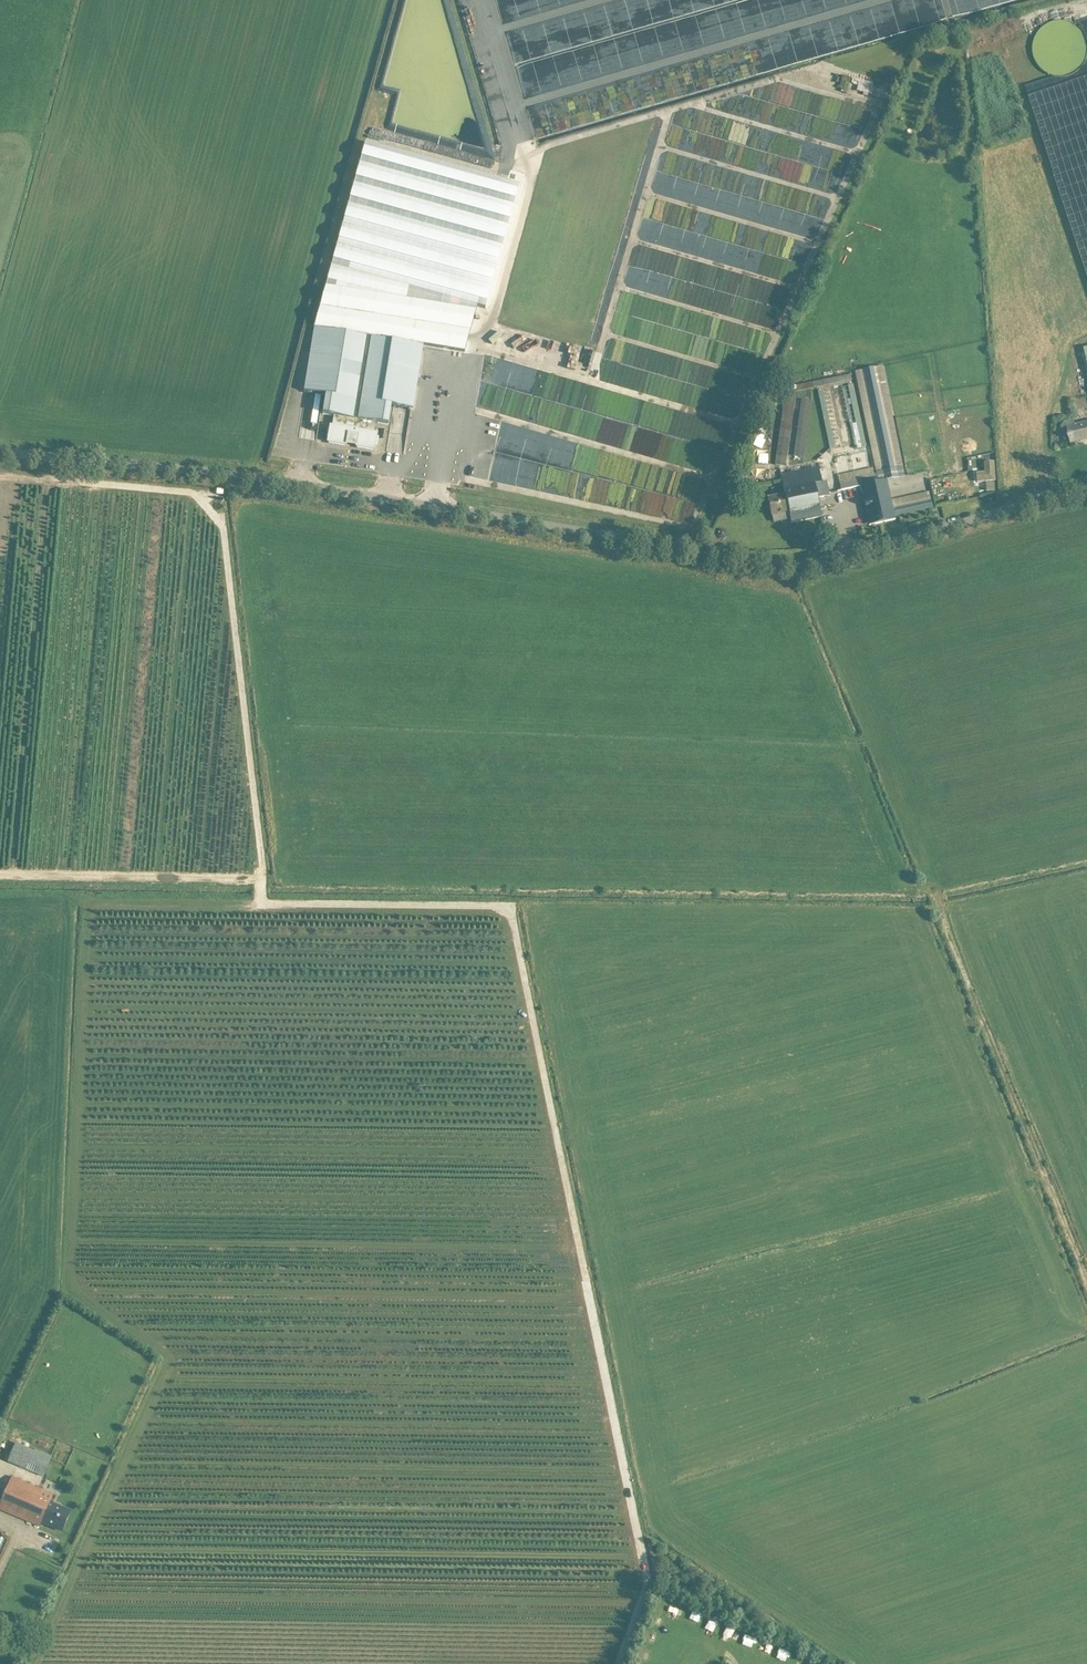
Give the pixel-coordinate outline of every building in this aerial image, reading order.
[(326,286),(314,328),(423,345),(465,352),(477,306),(485,308),(519,185),(506,181),(494,178),(365,142),(326,286)] [(304,392),(306,392),(326,395),(323,414),(334,416),(332,425),(330,424),(327,442),(347,445),(347,443),(356,444),(356,446),(375,450),(378,432),(376,432),(378,423),(388,425),(391,406),(413,409),(423,345),(314,328),(304,392)] [(882,365),(855,371),(879,481),(887,479),(905,475),(882,365)] [(1069,438),(1069,439),(1070,439),(1071,443),(1086,440),(1086,422),(1075,425),(1074,419),(1061,422),(1064,439),(1069,438)] [(977,481),(994,480),(993,462),(985,463),(985,473),(976,473),(977,481)] [(780,474),(783,490),(815,483),(818,498),(829,496),(826,481),(821,482),(818,466),(780,474)] [(895,519),(887,480),(887,479),(879,481),(861,485),(869,524),(895,519)] [(815,483),(783,490),(785,495),(768,499),(772,516),(789,512),(791,523),(822,516),(818,498),(815,483)] [(718,532),(718,536),(720,539),(724,539),(727,537),(727,533),(725,530),(721,530),(718,532)] [(10,1457),(8,1460),(42,1476),(43,1472),(52,1454),(18,1439),(16,1443),(10,1457)] [(0,1506),(0,1509),(40,1526),(42,1522),(62,1531),(62,1530),(54,1527),(61,1511),(50,1506),(55,1495),(13,1477),(0,1506)]
